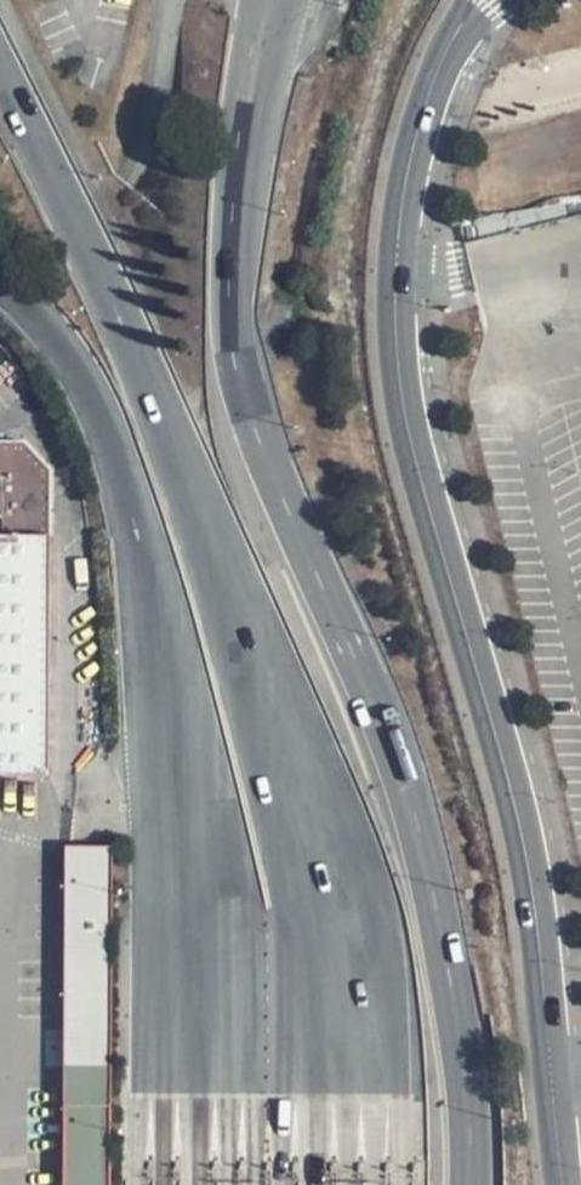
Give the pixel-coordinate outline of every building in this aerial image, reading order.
[(0,438),(0,775),(47,777),(48,469),(26,439),(8,438),(0,438)] [(110,847),(62,846),(58,1184),(109,1184),(110,847)]
